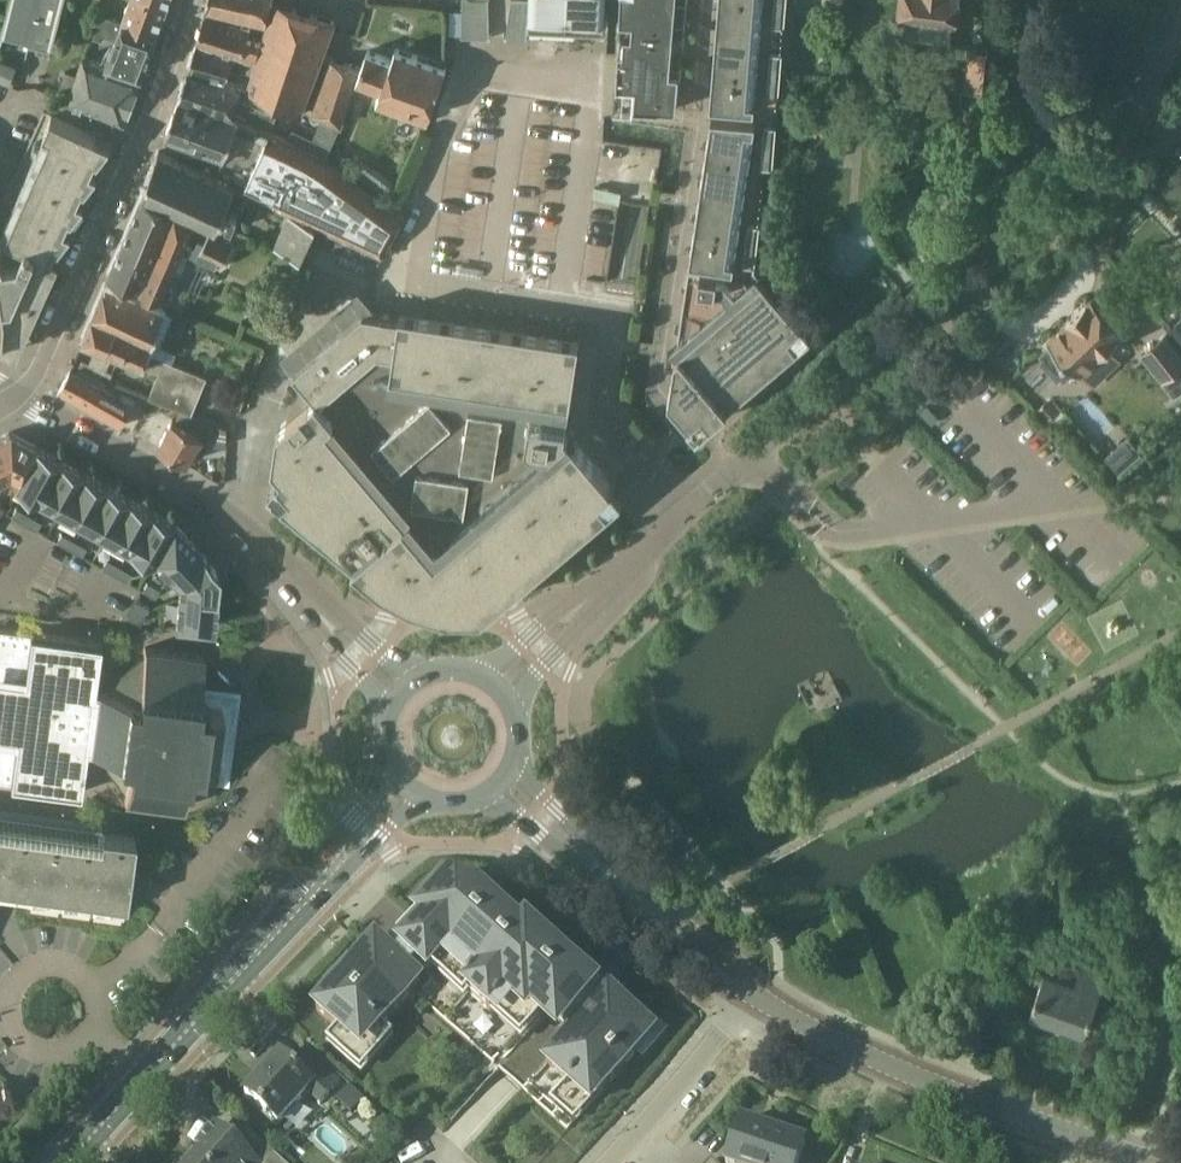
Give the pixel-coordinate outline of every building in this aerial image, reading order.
[(0,39),(0,50),(48,62),(63,0),(10,0),(0,39)] [(120,26),(155,38),(169,0),(129,0),(120,26)] [(271,4),(272,0),(207,0),(204,9),(265,23),(271,4)] [(423,12),(439,12),(439,0),(423,0),(423,12)] [(463,10),(489,11),(488,0),(463,0),(463,10)] [(527,25),(608,28),(608,0),(528,0),(527,25)] [(619,27),(633,28),(632,42),(625,42),(624,58),(618,58),(617,79),(616,79),(614,107),(638,108),(638,107),(676,109),(678,85),(679,85),(686,0),(620,0),(619,27)] [(711,99),(715,100),(713,111),(712,111),(690,255),(693,256),(691,267),(688,266),(670,390),(690,413),(688,415),(698,426),(812,329),(802,317),(801,319),(754,264),(770,161),(776,161),(789,0),(719,0),(711,99)] [(897,14),(904,15),(901,36),(949,43),(953,21),(959,22),(961,0),(899,0),(897,14)] [(305,112),(306,109),(324,56),(335,23),(271,4),(265,23),(260,40),(261,40),(248,36),(241,57),(254,61),(246,88),(305,112)] [(489,11),(463,10),(463,24),(489,25),(489,11)] [(241,57),(248,36),(251,26),(205,11),(196,43),(234,55),(241,57)] [(104,69),(139,82),(141,77),(155,38),(120,26),(102,18),(92,39),(102,43),(104,39),(114,42),(104,69)] [(489,25),(463,24),(463,38),(490,39),(489,25)] [(225,80),(234,55),(196,43),(188,69),(225,80)] [(447,66),(420,56),(395,47),(391,59),(367,50),(356,79),(380,88),(377,99),(428,118),(447,66)] [(306,109),(305,112),(339,125),(359,68),(324,56),(306,109)] [(139,82),(104,69),(83,61),(77,76),(72,90),(67,101),(124,122),(139,82)] [(0,64),(0,81),(12,86),(18,71),(0,64)] [(235,113),(270,129),(277,113),(239,97),(242,87),(187,69),(179,94),(235,113)] [(66,71),(60,86),(72,90),(77,76),(66,71)] [(179,96),(165,134),(223,155),(224,154),(234,158),(231,165),(239,168),(237,172),(248,176),(270,129),(240,115),(239,116),(179,96)] [(18,350),(111,142),(51,116),(44,132),(0,231),(0,342),(18,350)] [(280,473),(268,488),(381,581),(412,598),(448,608),(484,609),(623,489),(614,478),(612,479),(567,427),(588,280),(621,285),(637,287),(657,156),(448,124),(417,320),(364,311),(294,371),(314,397),(277,428),(273,463),(280,473)] [(829,135),(830,126),(805,124),(805,134),(829,135)] [(313,150),(289,139),(270,129),(248,176),(242,192),(249,195),(290,214),(316,226),(382,256),(404,215),(313,150)] [(289,139),(313,150),(317,140),(294,129),(289,139)] [(158,151),(141,196),(196,221),(211,228),(221,233),(228,237),(230,238),(249,195),(242,192),(233,188),(233,186),(158,151)] [(141,196),(108,277),(161,300),(182,309),(185,302),(164,293),(183,247),(198,253),(222,266),(235,242),(230,238),(228,237),(221,233),(211,228),(205,239),(199,236),(195,243),(187,239),(196,221),(141,196)] [(290,214),(275,246),(301,259),(316,226),(290,214)] [(92,315),(153,343),(154,343),(167,310),(105,283),(92,315)] [(1043,356),(1040,359),(1058,379),(1062,376),(1065,379),(1075,369),(1079,373),(1081,371),(1081,370),(1098,354),(1099,354),(1109,346),(1119,335),(1119,334),(1122,331),(1121,330),(1132,319),(1103,289),(1092,299),(1091,298),(1087,301),(1087,300),(1066,320),(1067,320),(1047,339),(1050,343),(1040,353),(1043,356)] [(256,327),(272,335),(282,309),(265,301),(256,327)] [(144,365),(149,353),(153,343),(92,315),(82,339),(97,345),(115,353),(144,365)] [(1141,353),(1175,395),(1180,390),(1180,353),(1166,334),(1141,353)] [(107,371),(115,353),(97,345),(89,363),(83,360),(78,373),(106,387),(112,373),(107,371)] [(149,353),(144,365),(161,372),(149,401),(191,415),(206,378),(165,361),(164,358),(149,353)] [(102,386),(78,373),(70,369),(58,391),(90,410),(102,386)] [(102,386),(90,410),(120,427),(137,398),(120,391),(118,393),(106,387),(102,386)] [(1048,404),(1043,410),(1049,416),(1055,411),(1048,404)] [(187,463),(202,436),(173,420),(157,447),(187,463)] [(217,424),(216,444),(226,444),(227,427),(217,424)] [(5,479),(8,477),(17,482),(35,450),(37,446),(26,441),(9,432),(0,437),(0,469),(5,479)] [(35,450),(17,482),(41,495),(61,459),(58,458),(42,449),(37,446),(35,450)] [(61,459),(41,495),(63,507),(83,472),(61,459)] [(83,472),(63,507),(86,520),(106,485),(83,472)] [(106,485),(86,520),(110,533),(130,498),(106,485)] [(130,498),(110,533),(133,546),(152,511),(137,502),(130,498)] [(16,506),(11,515),(23,522),(28,513),(16,506)] [(152,511),(133,546),(155,558),(173,524),(152,511)] [(28,513),(23,522),(35,529),(40,520),(28,513)] [(173,524),(155,558),(179,583),(208,555),(173,524)] [(62,532),(57,541),(69,548),(74,539),(62,532)] [(74,539),(69,548),(81,555),(86,546),(74,539)] [(179,583),(178,595),(216,599),(218,573),(208,555),(179,583)] [(108,558),(102,567),(115,574),(120,565),(108,558)] [(120,565),(115,574),(127,581),(132,572),(120,565)] [(146,581),(142,590),(154,597),(159,589),(146,581)] [(136,600),(131,608),(144,616),(148,608),(136,600)] [(210,628),(212,606),(171,601),(169,623),(210,628)] [(127,616),(126,617),(139,624),(144,616),(131,608),(127,616)] [(0,629),(0,782),(80,793),(84,765),(106,768),(125,793),(124,801),(184,809),(188,762),(201,763),(210,703),(199,701),(205,655),(144,646),(143,655),(118,673),(97,670),(101,642),(0,629)] [(134,837),(0,819),(0,895),(28,899),(26,908),(124,921),(125,908),(134,837)] [(327,1003),(323,1007),(350,1032),(379,997),(392,1008),(427,970),(416,959),(422,951),(431,960),(456,936),(474,950),(464,962),(483,978),(499,960),(526,982),(532,975),(562,1000),(566,996),(572,1001),(538,1039),(556,1056),(569,1044),(598,1070),(625,1040),(631,1044),(659,1011),(638,993),(634,997),(600,967),(593,974),(565,951),(568,948),(546,930),(542,934),(491,897),(487,901),(450,871),(432,892),(429,890),(410,912),(412,914),(369,961),(361,954),(321,997),(327,1003)] [(1086,1033),(1109,969),(1085,961),(1077,984),(1044,972),(1029,1012),(1086,1033)] [(279,1057),(275,1054),(256,1076),(259,1079),(245,1095),(278,1125),(307,1093),(319,1104),(339,1082),(309,1055),(296,1070),(280,1056),(279,1057)] [(352,1111),(363,1099),(349,1086),(338,1098),(352,1111)] [(806,1144),(743,1123),(729,1162),(800,1162),(806,1144)] [(240,1128),(228,1140),(215,1128),(198,1147),(203,1152),(193,1162),(279,1162),(240,1128)]
